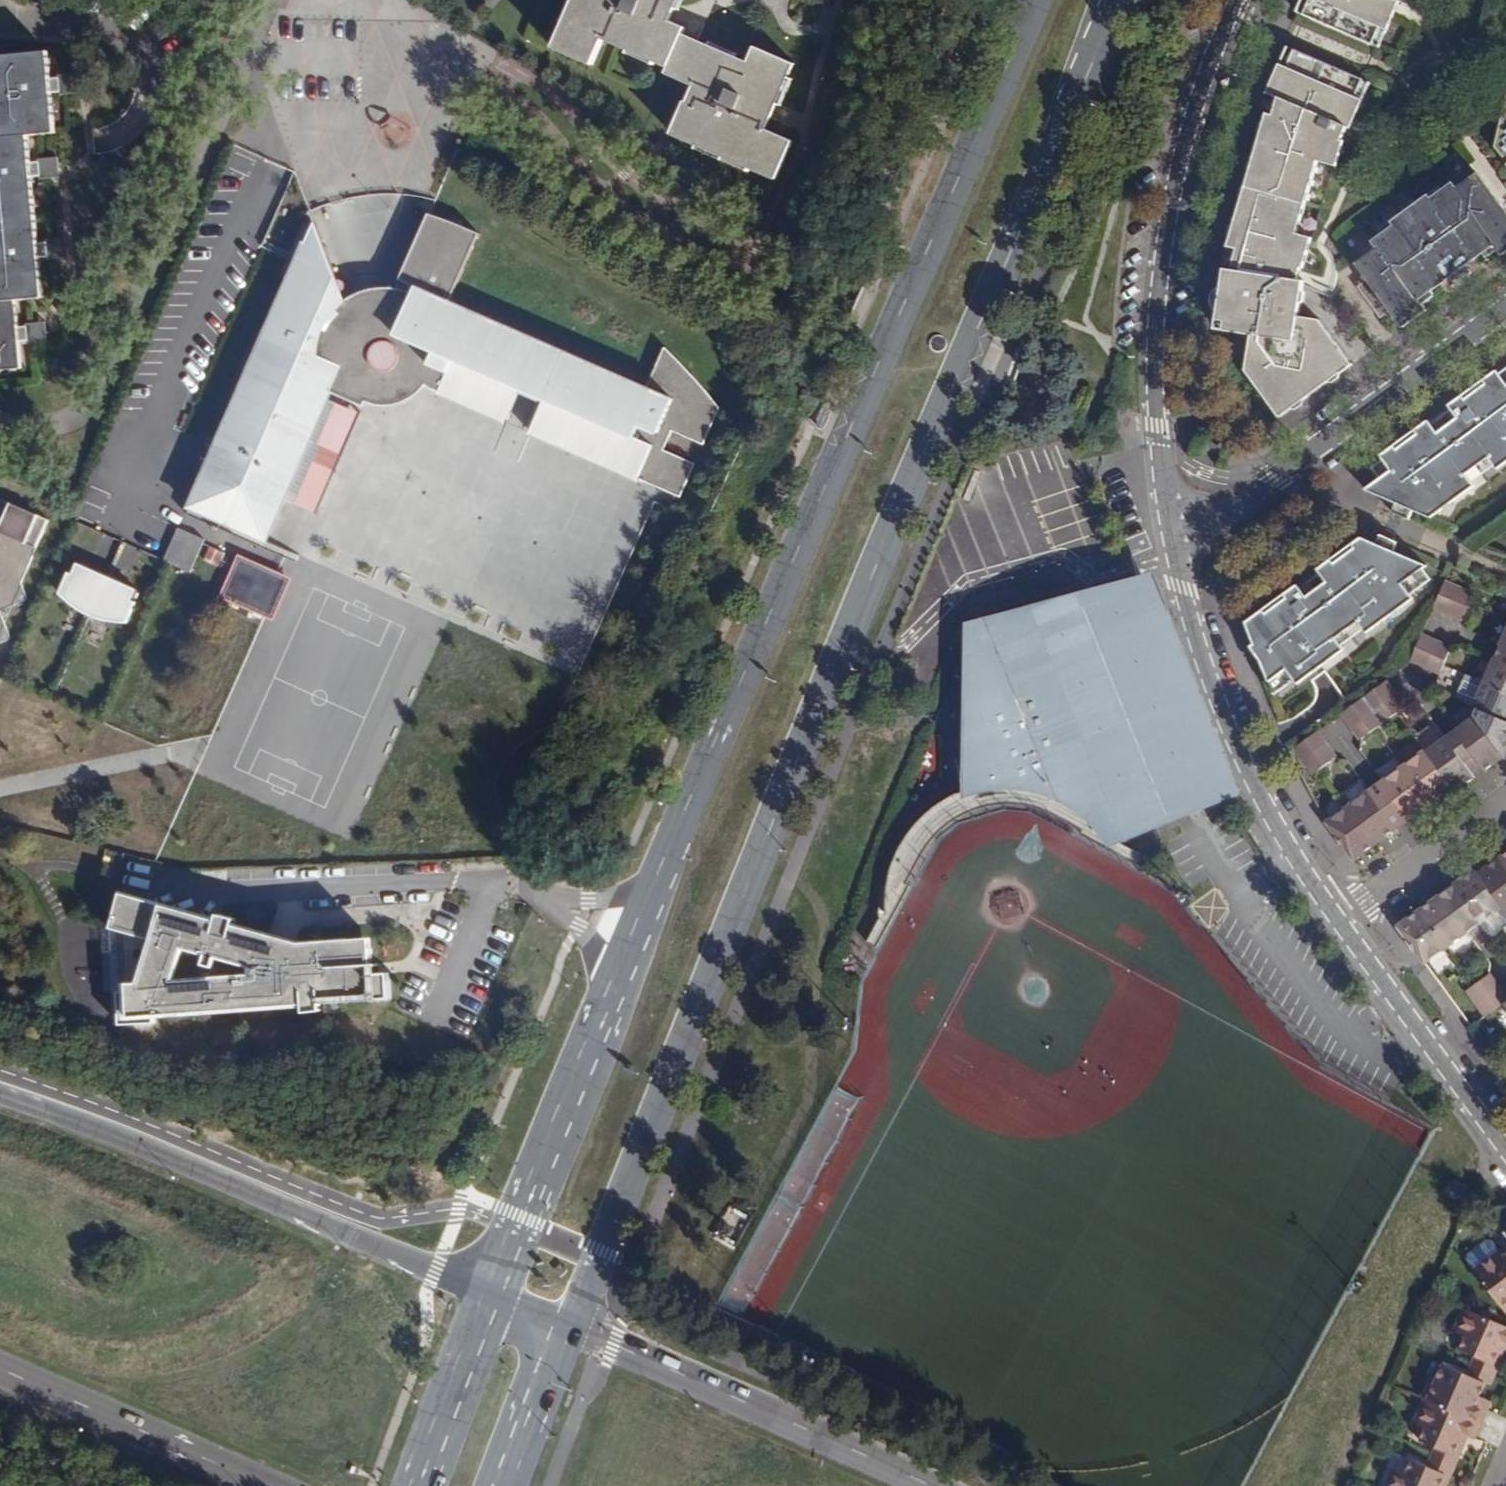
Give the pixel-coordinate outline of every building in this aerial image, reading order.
[(684,0),(576,0),(551,58),(591,75),(604,47),(666,74),(681,42),(685,35),(673,27),(678,13),(680,8),(684,0)] [(1295,8),(1303,12),(1309,0),(1299,0),(1295,8)] [(1303,12),(1372,42),(1380,23),(1388,27),(1399,0),(1309,0),(1303,12)] [(1388,27),(1380,23),(1372,42),(1380,46),(1388,27)] [(697,48),(681,42),(666,74),(662,81),(683,88),(688,90),(666,139),(777,186),(794,146),(770,133),(778,112),(780,108),(797,67),(755,48),(746,67),(701,50),(697,48)] [(1294,46),(1287,43),(1279,61),(1286,64),(1294,46)] [(1267,110),(1264,119),(1268,123),(1266,131),(1260,132),(1253,157),(1256,163),(1247,195),(1242,196),(1234,222),(1238,227),(1236,235),(1230,236),(1227,244),(1236,246),(1230,266),(1224,265),(1216,326),(1251,332),(1245,367),(1277,413),(1351,362),(1318,316),(1298,313),(1304,278),(1297,277),(1299,264),(1303,265),(1312,235),(1298,230),(1320,159),(1337,163),(1345,137),(1342,137),(1347,123),(1351,125),(1363,97),(1355,94),(1364,76),(1294,46),(1286,64),(1279,61),(1266,90),(1278,95),(1273,111),(1267,110)] [(50,78),(47,53),(0,56),(0,144),(28,141),(56,138),(52,98),(63,97),(62,88),(60,77),(50,78)] [(1371,79),(1364,76),(1355,94),(1363,97),(1371,79)] [(28,141),(0,144),(0,230),(37,226),(32,178),(41,178),(40,169),(39,162),(31,163),(28,141)] [(1256,163),(1253,157),(1242,196),(1247,195),(1256,163)] [(1430,288),(1448,274),(1451,272),(1446,264),(1451,259),(1457,267),(1457,268),(1463,263),(1482,249),(1494,240),(1498,246),(1499,246),(1505,240),(1505,207),(1478,170),(1456,186),(1452,180),(1443,187),(1430,197),(1426,192),(1415,200),(1402,209),(1391,218),(1394,223),(1382,233),(1364,246),(1368,251),(1355,261),(1365,274),(1354,282),(1378,313),(1388,306),(1398,320),(1421,302),(1417,297),(1430,288)] [(1443,187),(1439,182),(1426,192),(1430,197),(1443,187)] [(1415,200),(1411,194),(1398,204),(1402,209),(1415,200)] [(719,409),(715,403),(714,402),(706,390),(688,368),(664,348),(652,376),(659,380),(653,392),(646,389),(450,303),(479,235),(428,216),(399,282),(416,288),(413,295),(394,289),(380,289),(363,293),(346,300),(342,291),(344,288),(344,283),(340,281),(337,281),(310,210),(291,254),(264,241),(260,248),(288,260),(281,276),(290,279),(272,322),(268,322),(262,330),(243,362),(231,395),(227,411),(232,412),(216,448),(197,491),(206,494),(203,502),(194,498),(190,509),(267,542),(284,502),(310,443),(290,435),(308,393),(312,386),(333,395),(339,380),(345,383),(339,398),(365,408),(366,406),(379,409),(386,409),(402,406),(409,403),(420,395),(426,388),(431,391),(507,424),(522,390),(545,401),(530,434),(679,499),(694,464),(662,450),(671,432),(702,446),(719,409)] [(1394,223),(1391,218),(1378,228),(1382,233),(1394,223)] [(0,230),(0,308),(16,306),(41,303),(39,261),(51,260),(50,254),(49,244),(38,242),(37,226),(0,230)] [(1498,246),(1494,240),(1482,249),(1486,255),(1498,246)] [(1457,267),(1451,259),(1446,264),(1451,272),(1448,274),(1454,283),(1470,272),(1463,263),(1457,268),(1457,267)] [(1417,297),(1421,302),(1434,293),(1430,288),(1417,297)] [(1426,308),(1421,302),(1398,320),(1403,325),(1426,308)] [(18,323),(16,306),(0,308),(0,381),(3,376),(23,374),(21,346),(46,344),(45,337),(43,320),(18,323)] [(1426,418),(1409,431),(1410,437),(1407,439),(1404,434),(1379,452),(1381,455),(1389,467),(1376,475),(1363,485),(1365,487),(1392,499),(1410,507),(1428,515),(1473,483),(1470,479),(1463,470),(1485,454),(1491,463),(1494,467),(1505,459),(1505,382),(1498,371),(1496,367),(1478,380),(1479,388),(1475,391),(1471,385),(1447,403),(1449,406),(1456,415),(1435,430),(1429,421),(1426,418)] [(653,392),(659,380),(652,376),(646,389),(653,392)] [(290,435),(310,443),(343,458),(361,416),(308,393),(290,435)] [(1456,415),(1449,406),(1429,421),(1435,430),(1456,415)] [(343,458),(310,443),(284,502),(318,516),(343,458)] [(1491,463),(1485,454),(1463,470),(1470,479),(1491,463)] [(1389,467),(1381,455),(1368,465),(1376,475),(1389,467)] [(14,640),(3,612),(31,602),(23,581),(50,516),(0,495),(0,500),(1,505),(10,508),(6,516),(0,530),(0,646),(14,640)] [(1410,507),(1392,499),(1388,509),(1405,517),(1410,507)] [(1,505),(0,507),(0,514),(6,516),(10,508),(1,505)] [(205,540),(178,528),(163,562),(169,565),(191,574),(205,540)] [(1396,541),(1378,532),(1374,541),(1392,549),(1396,541)] [(1359,535),(1354,538),(1353,539),(1340,549),(1343,556),(1339,559),(1333,555),(1316,568),(1318,571),(1325,580),(1304,596),(1298,587),(1295,583),(1273,600),(1275,607),(1272,610),(1266,605),(1245,621),(1250,638),(1257,649),(1262,656),(1258,660),(1267,681),(1285,668),(1296,682),(1340,649),(1338,646),(1331,637),(1355,620),(1361,629),(1365,633),(1412,597),(1401,583),(1426,564),(1392,549),(1374,541),(1359,535)] [(1343,556),(1340,549),(1333,555),(1339,559),(1343,556)] [(93,618),(110,579),(77,565),(73,576),(69,574),(58,597),(75,609),(93,618)] [(1325,580),(1318,571),(1298,587),(1304,596),(1325,580)] [(1146,574),(962,622),(962,649),(963,790),(972,788),(974,668),(974,665),(976,661),(979,660),(982,660),(985,662),(1008,655),(1008,654),(1031,644),(1025,631),(1140,584),(1225,793),(1110,840),(1098,834),(1050,809),(1039,804),(1024,801),(1008,799),(985,801),(969,806),(954,813),(938,824),(926,836),(918,846),(908,863),(890,896),(883,908),(883,902),(864,944),(874,950),(900,892),(903,894),(921,853),(925,846),(941,829),(949,823),(968,813),(980,809),(995,806),(1017,806),(1042,811),(1087,835),(1084,839),(1139,867),(1146,858),(1122,846),(1236,799),(1146,574)] [(137,591),(110,579),(93,618),(96,619),(118,625),(126,626),(136,604),(132,602),(137,591)] [(1433,608),(1447,615),(1460,588),(1445,581),(1433,608)] [(884,890),(883,902),(883,908),(890,896),(908,863),(918,846),(926,836),(938,824),(954,813),(969,806),(985,801),(1008,799),(1024,801),(1039,804),(1050,809),(1098,834),(1110,840),(1225,793),(1140,584),(1025,631),(1031,644),(1008,654),(1008,655),(985,662),(982,660),(979,660),(976,661),(974,665),(974,668),(972,788),(963,790),(958,793),(939,802),(928,811),(920,818),(905,836),(892,860),(887,874),(884,890)] [(1460,588),(1447,615),(1464,621),(1471,604),(1475,595),(1460,588)] [(1275,607),(1273,600),(1266,605),(1272,610),(1275,607)] [(1361,629),(1355,620),(1331,637),(1338,646),(1361,629)] [(1409,661),(1424,668),(1436,642),(1421,635),(1409,661)] [(1436,642),(1424,668),(1440,675),(1443,666),(1451,649),(1436,642)] [(1498,652),(1505,656),(1505,649),(1500,646),(1498,652)] [(1498,652),(1495,659),(1505,664),(1505,656),(1498,652)] [(1484,684),(1505,694),(1505,664),(1495,659),(1484,684)] [(1484,684),(1473,708),(1477,709),(1505,723),(1505,694),(1484,684)] [(1373,711),(1396,695),(1390,687),(1380,685),(1363,698),(1373,711)] [(1373,711),(1383,724),(1397,713),(1405,708),(1396,695),(1373,711)] [(1342,715),(1350,727),(1373,711),(1363,698),(1342,715)] [(1505,746),(1505,723),(1477,709),(1476,718),(1502,754),(1505,746)] [(1373,711),(1350,727),(1360,740),(1375,729),(1383,724),(1373,711)] [(1502,754),(1476,718),(1456,733),(1473,756),(1481,766),(1484,772),(1495,764),(1493,761),(1501,755),(1502,754)] [(1304,762),(1327,745),(1318,733),(1296,749),(1304,762)] [(1463,753),(1468,759),(1473,756),(1456,733),(1450,736),(1463,753)] [(1447,740),(1464,763),(1468,759),(1463,753),(1450,736),(1446,739),(1447,740)] [(1446,739),(1426,753),(1448,785),(1451,789),(1454,794),(1459,790),(1456,786),(1463,782),(1466,785),(1476,779),(1471,772),(1464,763),(1447,740),(1446,739)] [(1336,758),(1327,745),(1304,762),(1313,775),(1321,769),(1336,758)] [(1402,767),(1427,801),(1429,804),(1441,796),(1438,792),(1448,785),(1426,753),(1424,751),(1402,767)] [(1505,758),(1502,754),(1501,755),(1493,761),(1495,764),(1503,759),(1505,758)] [(1468,759),(1464,763),(1471,772),(1476,769),(1481,766),(1473,756),(1468,759)] [(1427,801),(1402,767),(1380,783),(1394,802),(1408,820),(1420,811),(1417,808),(1427,801)] [(1466,785),(1463,782),(1456,786),(1459,790),(1466,785)] [(1370,790),(1384,809),(1394,802),(1380,783),(1375,787),(1370,790)] [(1451,789),(1448,785),(1438,792),(1441,796),(1451,789)] [(1348,806),(1375,845),(1377,843),(1375,839),(1382,834),(1384,838),(1397,828),(1384,809),(1370,790),(1369,791),(1348,806)] [(1429,804),(1427,801),(1417,808),(1420,811),(1429,804)] [(1394,802),(1384,809),(1397,828),(1403,824),(1408,820),(1394,802)] [(1375,845),(1348,806),(1328,821),(1355,860),(1357,858),(1353,854),(1360,848),(1364,853),(1375,845)] [(1384,838),(1382,834),(1375,839),(1377,843),(1384,838)] [(1364,853),(1360,848),(1353,854),(1357,858),(1364,853)] [(525,863),(541,870),(546,860),(529,852),(525,863)] [(1500,858),(1488,867),(1490,871),(1483,876),(1480,872),(1478,874),(1502,908),(1505,912),(1505,911),(1505,867),(1500,858)] [(1490,871),(1488,867),(1480,872),(1483,876),(1490,871)] [(1478,874),(1475,870),(1473,871),(1464,878),(1468,881),(1478,874)] [(1502,908),(1478,874),(1468,881),(1464,878),(1453,887),(1480,923),(1502,908)] [(1447,891),(1473,928),(1474,928),(1480,923),(1453,887),(1448,891),(1447,891)] [(1467,932),(1473,928),(1447,891),(1441,895),(1467,932)] [(1420,910),(1419,911),(1446,948),(1467,932),(1441,895),(1427,905),(1430,908),(1423,913),(1420,910)] [(269,934),(235,925),(236,918),(219,915),(216,928),(120,905),(114,929),(155,940),(141,983),(130,983),(130,993),(122,994),(124,1025),(158,1022),(157,1015),(249,1008),(250,1004),(305,1000),(306,1012),(323,1011),(322,1003),(332,1002),(331,996),(391,991),(391,973),(379,974),(378,964),(373,963),(371,938),(301,943),(300,951),(267,941),(269,934)] [(1430,908),(1427,905),(1420,910),(1423,913),(1430,908)] [(1446,948),(1419,911),(1407,920),(1409,923),(1402,928),(1400,925),(1396,928),(1423,964),(1446,948)] [(1477,1004),(1499,988),(1489,975),(1473,985),(1467,991),(1477,1004)] [(1499,988),(1477,1004),(1487,1017),(1504,1005),(1505,1004),(1505,997),(1499,988)] [(1470,1267),(1496,1248),(1490,1240),(1484,1238),(1465,1251),(1464,1257),(1470,1267)] [(1470,1267),(1503,1311),(1505,1310),(1505,1251),(1501,1255),(1496,1248),(1470,1267)] [(1458,1331),(1469,1306),(1463,1304),(1452,1329),(1458,1331)] [(1458,1331),(1465,1335),(1460,1347),(1475,1354),(1493,1362),(1499,1346),(1495,1345),(1498,1338),(1505,1342),(1505,1323),(1469,1306),(1458,1331)] [(1494,1374),(1505,1348),(1505,1342),(1498,1338),(1495,1345),(1499,1346),(1493,1362),(1475,1354),(1471,1364),(1494,1374)] [(1441,1362),(1434,1379),(1425,1399),(1427,1400),(1481,1423),(1488,1408),(1471,1400),(1474,1393),(1478,1395),(1485,1381),(1467,1373),(1441,1362)] [(1494,1374),(1471,1364),(1467,1373),(1485,1381),(1490,1384),(1494,1374)] [(1418,1396),(1422,1398),(1425,1399),(1434,1379),(1427,1376),(1418,1396)] [(1478,1395),(1474,1393),(1471,1400),(1488,1408),(1491,1401),(1478,1395)] [(1417,1424),(1427,1400),(1425,1399),(1422,1398),(1412,1422),(1417,1424)] [(1481,1423),(1427,1400),(1417,1424),(1424,1428),(1418,1440),(1434,1447),(1451,1455),(1458,1439),(1453,1437),(1456,1432),(1466,1436),(1474,1440),(1481,1423)] [(1458,1439),(1451,1455),(1434,1447),(1430,1456),(1453,1466),(1466,1436),(1456,1432),(1453,1437),(1458,1439)] [(1426,1465),(1443,1473),(1438,1485),(1444,1485),(1453,1466),(1430,1456),(1426,1465)] [(1389,1485),(1438,1485),(1443,1473),(1426,1465),(1410,1458),(1405,1469),(1398,1466),(1389,1485)] [(1398,1466),(1393,1464),(1383,1485),(1389,1485),(1398,1466)]
